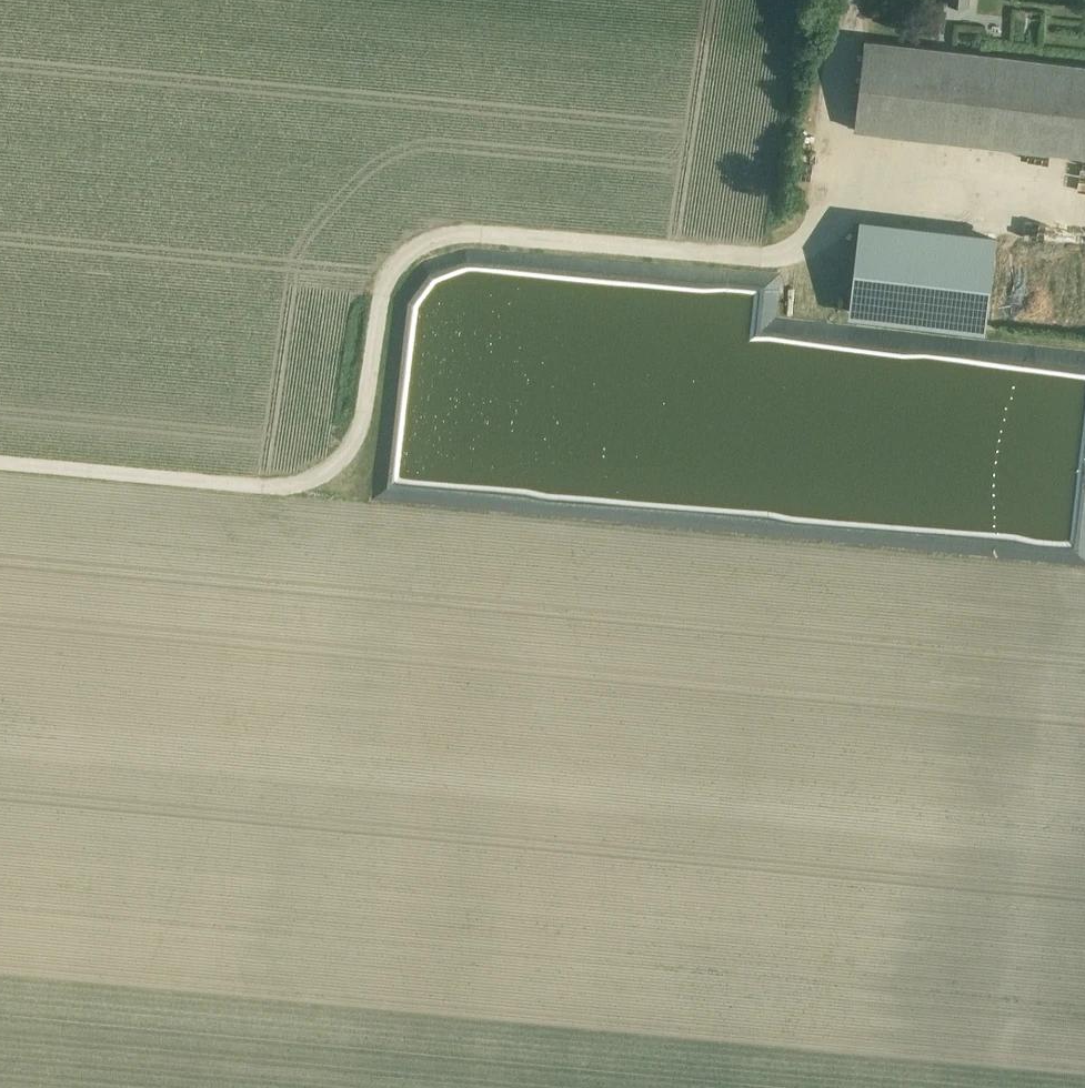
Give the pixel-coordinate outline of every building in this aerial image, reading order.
[(862,36),(851,125),(1084,153),(1084,63),(862,36)] [(855,270),(850,314),(985,329),(995,238),(860,223),(855,270)]
